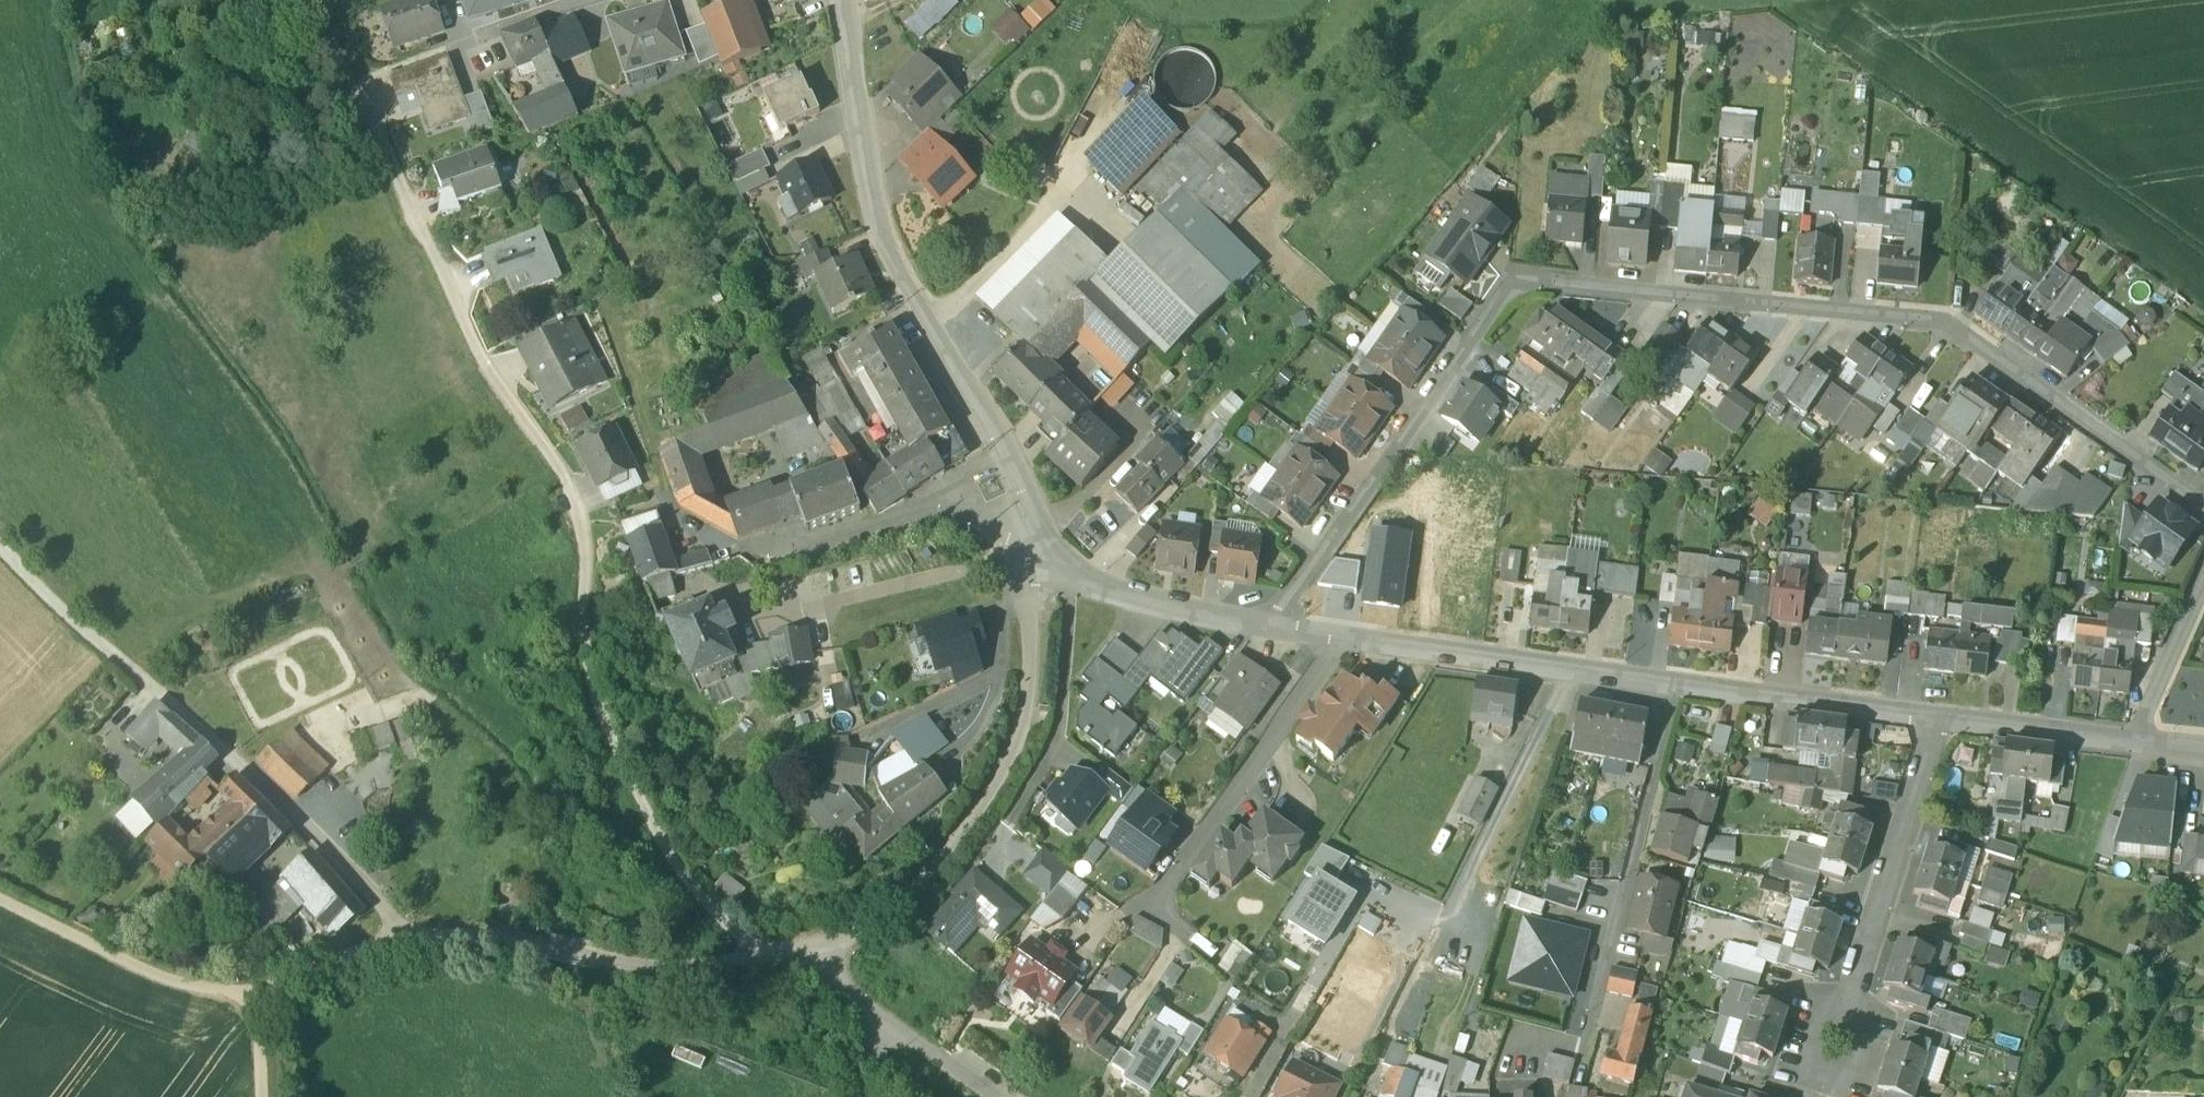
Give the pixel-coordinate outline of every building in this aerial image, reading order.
[(429,6),(431,5),(434,12),(451,7),(448,0),(426,0),(429,6)] [(451,7),(452,10),(465,6),(464,0),(448,0),(451,7)] [(514,14),(510,0),(464,0),(465,6),(472,27),(514,14)] [(514,14),(556,0),(510,0),(514,14)] [(962,4),(958,0),(932,0),(907,24),(924,41),(962,4)] [(1057,10),(1048,0),(1040,0),(1021,17),(1034,31),(1057,10)] [(742,2),(702,17),(706,27),(706,29),(724,69),(762,54),(742,2)] [(429,6),(385,21),(398,56),(444,40),(434,12),(431,5),(429,6)] [(670,9),(612,27),(628,78),(686,60),(670,9)] [(1006,48),(1030,33),(1016,10),(992,25),(1006,48)] [(574,26),(542,41),(555,69),(587,54),(574,26)] [(706,29),(706,27),(685,35),(700,69),(718,60),(706,29)] [(535,30),(503,44),(517,75),(550,60),(535,30)] [(1213,94),(1216,82),(1213,70),(1206,60),(1196,53),(1184,51),(1172,54),(1162,60),(1155,71),(1153,83),(1155,95),(1162,105),(1173,111),(1185,114),(1197,111),(1207,104),(1213,94)] [(915,54),(897,73),(906,82),(925,64),(915,54)] [(906,82),(889,98),(915,125),(934,107),(946,95),(935,84),(935,75),(925,64),(906,82)] [(450,68),(393,88),(401,109),(419,103),(433,141),(472,127),(450,68)] [(554,69),(541,75),(552,102),(566,95),(554,69)] [(801,79),(764,96),(774,118),(783,113),(790,127),(820,113),(812,97),(809,98),(801,79)] [(552,102),(517,120),(532,144),(578,121),(566,95),(552,102)] [(1145,105),(1088,165),(1122,197),(1179,138),(1145,105)] [(934,107),(915,125),(925,134),(927,133),(944,116),(934,107)] [(951,143),(965,118),(949,110),(935,135),(951,143)] [(1210,113),(1137,191),(1158,211),(1157,217),(1109,266),(1108,266),(1105,269),(1166,330),(1151,346),(1165,361),(1233,291),(1235,293),(1258,269),(1221,232),(1259,192),(1219,153),(1235,137),(1210,113)] [(1756,122),(1721,116),(1719,139),(1753,143),(1756,122)] [(941,148),(927,133),(925,134),(899,159),(913,174),(941,148)] [(1897,144),(1888,143),(1886,156),(1895,157),(1897,144)] [(941,148),(913,174),(929,191),(927,193),(941,208),(972,179),(941,148)] [(762,152),(726,169),(734,183),(737,182),(738,184),(742,182),(764,171),(770,169),(762,152)] [(491,159),(438,178),(447,202),(456,199),(462,214),(474,210),(505,198),(491,159)] [(1606,161),(1590,159),(1587,183),(1586,198),(1587,198),(1602,200),(1606,161)] [(813,163),(780,178),(789,197),(798,216),(831,200),(813,163)] [(1693,184),(1695,168),(1670,166),(1668,181),(1693,184)] [(764,171),(742,182),(748,195),(770,184),(764,171)] [(1879,176),(1860,174),(1859,199),(1857,226),(1870,228),(1873,201),(1877,201),(1879,176)] [(1587,183),(1550,179),(1548,202),(1549,202),(1586,205),(1587,198),(1586,198),(1587,183)] [(1664,185),(1652,184),(1651,201),(1662,202),(1664,186),(1664,185)] [(1684,187),(1664,186),(1662,202),(1660,229),(1679,232),(1681,208),(1682,208),(1684,187)] [(1842,197),(1813,194),(1811,214),(1840,217),(1842,197)] [(1618,197),(1619,207),(1649,206),(1648,196),(1618,197)] [(789,197),(778,202),(788,221),(798,216),(789,197)] [(1859,199),(1842,197),(1840,217),(1839,224),(1857,226),(1859,199)] [(462,214),(456,199),(447,202),(446,203),(444,224),(475,222),(474,210),(462,214)] [(1472,200),(1465,209),(1480,220),(1484,214),(1485,215),(1488,211),(1472,200)] [(1662,202),(1651,201),(1649,217),(1648,228),(1660,229),(1662,202)] [(1763,226),(1743,224),(1741,239),(1777,242),(1780,215),(1781,202),(1765,201),(1763,226)] [(1877,201),(1873,201),(1870,228),(1881,229),(1883,217),(1885,202),(1877,201)] [(1586,205),(1549,202),(1545,242),(1583,246),(1586,205)] [(1804,204),(1781,202),(1780,215),(1803,217),(1804,204)] [(1682,208),(1681,208),(1679,232),(1675,272),(1707,275),(1710,243),(1713,211),(1682,208)] [(1480,220),(1465,209),(1446,235),(1453,240),(1434,265),(1451,277),(1464,287),(1484,260),(1478,255),(1500,226),(1485,215),(1484,214),(1480,220)] [(1744,214),(1713,211),(1710,243),(1741,246),(1741,239),(1743,224),(1744,214)] [(1649,217),(1614,214),(1609,264),(1644,268),(1648,228),(1649,217)] [(974,299),(994,318),(1076,234),(1058,216),(974,299)] [(1883,217),(1881,229),(1881,230),(1891,231),(1893,218),(1883,217)] [(1908,219),(1893,218),(1891,231),(1890,240),(1906,241),(1907,232),(1908,219)] [(1923,221),(1908,219),(1907,232),(1921,233),(1923,221)] [(1921,233),(1907,232),(1906,241),(1905,254),(1919,255),(1921,233)] [(1446,235),(1443,233),(1426,257),(1429,259),(1417,275),(1440,292),(1451,277),(1434,265),(1453,240),(1446,235)] [(1076,234),(994,318),(1025,348),(1048,324),(1036,312),(1059,289),(1071,301),(1104,268),(1105,269),(1108,266),(1076,234)] [(1832,242),(1798,239),(1794,283),(1827,287),(1832,242)] [(541,241),(491,262),(502,289),(532,276),(539,293),(561,284),(549,256),(547,256),(541,241)] [(1741,246),(1710,243),(1707,275),(1737,278),(1741,246)] [(2020,258),(2006,248),(1993,266),(2006,275),(2007,276),(2011,270),(2020,258)] [(1905,254),(1879,251),(1876,284),(1916,288),(1919,255),(1905,254)] [(825,252),(799,264),(807,281),(815,277),(814,275),(832,267),(825,252)] [(2076,263),(2064,255),(2058,263),(2070,271),(2076,263)] [(832,267),(814,275),(815,277),(833,314),(872,296),(853,257),(832,267)] [(2048,278),(2020,258),(2011,270),(2038,290),(2039,290),(2048,278)] [(1105,269),(1104,268),(1071,301),(1059,289),(1036,312),(1048,324),(1025,348),(1023,349),(1044,370),(1084,329),(1108,353),(1128,372),(1151,346),(1166,330),(1105,269)] [(2039,290),(2035,295),(2047,304),(2048,303),(2066,278),(2054,269),(2039,290)] [(2038,290),(2011,270),(2007,276),(2006,275),(1997,288),(2026,308),(2035,295),(2038,290)] [(2083,290),(2066,278),(2048,303),(2050,305),(2040,320),(2055,331),(2056,332),(2059,328),(2066,317),(2064,316),(2078,296),(2083,290)] [(2026,308),(1997,288),(1977,316),(2006,337),(2025,309),(2026,308)] [(1472,305),(1451,290),(1441,306),(1462,320),(1472,305)] [(2096,299),(2083,290),(2078,296),(2091,306),(2096,299)] [(2035,295),(2026,308),(2025,309),(2040,320),(2050,305),(2048,303),(2047,304),(2035,295)] [(1428,315),(1402,296),(1393,308),(1402,315),(1403,314),(1420,326),(1428,315)] [(2091,306),(2078,296),(2064,316),(2066,317),(2067,317),(2078,325),(2091,306)] [(2078,325),(2067,317),(2066,317),(2059,328),(2068,335),(2072,330),(2077,334),(2091,314),(2099,302),(2096,299),(2091,306),(2078,325)] [(2130,325),(2099,302),(2091,314),(2118,334),(2126,328),(2130,325)] [(1545,305),(1530,327),(1537,332),(1553,310),(1545,305)] [(1553,310),(1537,332),(1561,349),(1580,324),(1556,306),(1553,310)] [(2025,309),(2006,337),(2036,358),(2055,331),(2025,309)] [(1402,315),(1386,338),(1425,365),(1442,341),(1420,326),(1403,314),(1402,315)] [(2118,334),(2091,314),(2077,334),(2072,330),(2068,335),(2088,349),(2094,352),(2118,334)] [(1734,338),(1710,321),(1692,347),(1699,352),(1695,358),(1712,370),(1734,338)] [(1604,341),(1580,324),(1561,349),(1556,357),(1568,366),(1573,358),(1585,366),(1604,341)] [(2055,331),(2036,358),(2066,379),(2088,349),(2068,335),(2059,328),(2056,332),(2055,331)] [(2136,340),(2126,328),(2118,334),(2128,346),(2136,340)] [(949,436),(931,401),(929,401),(923,390),(925,390),(913,369),(912,370),(906,360),(907,359),(890,329),(851,351),(850,349),(843,354),(844,355),(839,358),(851,381),(865,373),(911,456),(927,445),(929,447),(949,436)] [(1658,329),(1639,356),(1657,369),(1676,341),(1658,329)] [(2118,334),(2094,352),(2104,366),(2129,347),(2128,346),(2118,334)] [(595,392),(565,335),(523,357),(532,375),(537,372),(557,411),(595,392)] [(1864,336),(1846,361),(1859,370),(1855,375),(1867,383),(1868,382),(1888,353),(1864,336)] [(1369,362),(1368,363),(1383,374),(1407,391),(1425,365),(1386,338),(1369,362)] [(1758,356),(1734,338),(1712,370),(1722,377),(1726,371),(1740,381),(1758,356)] [(1624,355),(1604,341),(1585,366),(1583,370),(1603,384),(1623,356),(1624,355)] [(1550,365),(1526,348),(1516,362),(1518,364),(1540,380),(1550,365)] [(1044,370),(1023,349),(995,378),(1041,422),(1068,394),(1044,370)] [(833,373),(821,352),(805,361),(817,382),(833,373)] [(1128,372),(1108,353),(1068,394),(1041,422),(1062,443),(1084,420),(1128,372)] [(1911,370),(1888,353),(1868,382),(1878,389),(1880,387),(1892,396),(1911,370)] [(774,354),(760,360),(772,392),(787,387),(791,383),(780,367),(774,354)] [(1383,374),(1368,363),(1369,362),(1359,355),(1351,367),(1375,384),(1383,374)] [(1603,384),(1599,391),(1609,399),(1634,364),(1623,356),(1603,384)] [(1585,366),(1573,358),(1568,366),(1556,357),(1550,365),(1574,382),(1583,370),(1585,366)] [(1787,401),(1786,402),(1806,417),(1833,379),(1839,371),(1818,357),(1802,380),(1787,401)] [(760,360),(685,389),(700,419),(703,418),(772,392),(760,360)] [(1540,380),(1518,364),(1508,378),(1530,394),(1540,380)] [(1704,381),(1680,364),(1671,377),(1695,394),(1704,381)] [(1574,382),(1550,365),(1540,380),(1564,397),(1574,382)] [(1375,384),(1351,367),(1343,378),(1351,384),(1352,383),(1368,394),(1375,384)] [(1740,381),(1726,371),(1722,377),(1712,370),(1707,377),(1731,394),(1740,381)] [(1791,372),(1776,394),(1787,401),(1802,380),(1791,372)] [(833,373),(817,382),(822,390),(837,381),(833,373)] [(2188,384),(2175,374),(2162,394),(2174,403),(2175,403),(2188,384)] [(1858,396),(1833,379),(1812,409),(1837,426),(1839,425),(1849,411),(1858,396)] [(1564,397),(1540,380),(1530,394),(1525,400),(1549,418),(1564,397)] [(1949,409),(1935,429),(1968,452),(1978,435),(1984,440),(1989,433),(1994,426),(2007,407),(1969,380),(1949,409)] [(806,399),(795,381),(791,383),(787,387),(798,403),(806,399)] [(806,399),(798,403),(806,416),(817,433),(819,432),(831,424),(836,431),(837,430),(844,440),(864,430),(837,381),(822,390),(806,399)] [(1878,389),(1868,382),(1867,383),(1858,396),(1872,407),(1883,395),(1878,389)] [(1351,384),(1334,408),(1373,435),(1390,410),(1368,394),(1352,383),(1351,384)] [(2188,384),(2175,403),(2174,403),(2167,413),(2168,413),(2178,421),(2199,392),(2188,384)] [(772,392),(703,418),(710,436),(716,450),(776,427),(806,416),(798,403),(787,387),(772,392)] [(1480,444),(1502,411),(1479,397),(1465,387),(1443,419),(1480,444)] [(1486,387),(1479,397),(1502,411),(1513,419),(1519,409),(1486,387)] [(1597,390),(1581,413),(1593,422),(1609,399),(1599,391),(1597,390)] [(2178,421),(2180,422),(2184,417),(2195,425),(2199,420),(2203,413),(2203,395),(2199,392),(2178,421)] [(1872,407),(1858,396),(1849,411),(1872,427),(1882,414),(1872,407)] [(1752,408),(1736,397),(1721,419),(1736,430),(1752,408)] [(1609,399),(1593,422),(1609,433),(1626,410),(1610,399),(1609,399)] [(1939,401),(1924,422),(1935,429),(1949,409),(1939,401)] [(2007,407),(1994,426),(2018,444),(2036,419),(2011,401),(2007,407)] [(1899,414),(1887,406),(1882,414),(1872,427),(1884,435),(1899,414)] [(1234,420),(1220,407),(1212,416),(1219,422),(1226,429),(1234,420)] [(1317,431),(1316,433),(1334,445),(1355,460),(1373,435),(1334,408),(1317,431)] [(1872,427),(1849,411),(1839,425),(1862,442),(1872,427)] [(1897,429),(1913,439),(1924,422),(1909,412),(1897,429)] [(2178,421),(2168,413),(2167,413),(2149,438),(2173,455),(2192,430),(2180,422),(2178,421)] [(806,416),(776,427),(788,460),(825,445),(817,433),(806,416)] [(2195,425),(2184,417),(2180,422),(2192,430),(2195,425)] [(2036,419),(2018,444),(2041,460),(2059,435),(2036,419)] [(1062,443),(1052,454),(1071,472),(1066,478),(1081,492),(1103,468),(1101,467),(1116,450),(1105,440),(1106,439),(1094,428),(1093,429),(1084,420),(1062,443)] [(1219,422),(1186,460),(1196,470),(1222,439),(1220,437),(1227,430),(1226,429),(1219,422)] [(1956,468),(1968,452),(1924,422),(1913,439),(1956,468)] [(831,424),(819,432),(841,463),(853,455),(844,440),(837,430),(836,431),(831,424)] [(1334,445),(1316,433),(1317,431),(1309,425),(1300,438),(1322,453),(1326,456),(1334,445)] [(2195,425),(2192,430),(2202,438),(2203,435),(2203,432),(2195,425)] [(2018,444),(1994,426),(1989,433),(2013,451),(2018,444)] [(2192,430),(2173,455),(2198,473),(2203,464),(2203,439),(2202,438),(2192,430)] [(1300,438),(1297,435),(1288,448),(1295,453),(1296,452),(1314,464),(1322,453),(1300,438)] [(2005,462),(1982,445),(1984,440),(1978,435),(1968,452),(1982,466),(1996,476),(2005,462)] [(710,436),(690,443),(695,458),(716,450),(710,436)] [(949,436),(929,447),(945,474),(965,461),(963,458),(962,458),(958,452),(959,452),(949,436)] [(615,437),(580,455),(600,494),(609,490),(615,494),(626,488),(626,481),(635,476),(615,437)] [(1904,476),(1925,447),(1913,439),(1892,468),(1904,476)] [(770,494),(727,509),(711,502),(695,458),(690,443),(663,456),(682,512),(738,543),(782,525),(772,500),(770,494)] [(1157,443),(1135,465),(1141,470),(1142,469),(1161,489),(1182,467),(1157,443)] [(2005,462),(1996,476),(2014,487),(2020,491),(2028,478),(2041,460),(2018,444),(2013,451),(2005,462)] [(911,456),(887,470),(888,472),(906,499),(945,474),(929,447),(927,445),(911,456)] [(1295,453),(1279,476),(1318,504),(1336,479),(1314,464),(1296,452),(1295,453)] [(853,455),(841,463),(877,517),(906,499),(888,472),(872,482),(853,455)] [(1996,476),(1982,466),(1973,479),(1986,489),(1996,476)] [(1265,467),(1248,491),(1254,495),(1262,500),(1279,476),(1265,467)] [(2079,487),(2053,468),(2040,486),(2021,512),(2093,519),(2103,504),(2079,487)] [(1141,470),(1115,496),(1137,517),(1163,490),(1161,489),(1142,469),(1141,470)] [(845,474),(772,500),(782,525),(801,518),(807,533),(860,513),(845,474)] [(626,488),(615,494),(609,490),(600,494),(607,508),(642,490),(635,476),(626,481),(626,488)] [(1318,504),(1279,476),(1262,500),(1262,502),(1279,514),(1301,529),(1318,504)] [(2014,487),(1996,476),(1986,489),(1972,508),(1997,511),(2014,487)] [(2111,493),(2087,476),(2079,487),(2103,504),(2111,493)] [(2028,478),(2020,491),(2023,493),(2010,511),(2021,512),(2040,486),(2028,478)] [(1784,502),(1769,490),(1750,516),(1765,528),(1784,502)] [(1262,500),(1254,495),(1246,506),(1271,524),(1279,514),(1262,502),(1262,500)] [(2194,529),(2159,504),(2145,523),(2132,542),(2133,542),(2144,550),(2141,553),(2154,562),(2160,553),(2172,561),(2194,529)] [(2145,523),(2123,508),(2118,545),(2127,551),(2133,542),(2132,542),(2145,523)] [(657,521),(624,532),(628,544),(661,533),(657,521)] [(1212,524),(1208,555),(1221,557),(1223,536),(1225,536),(1227,526),(1212,524)] [(1198,531),(1162,525),(1157,571),(1192,576),(1198,531)] [(1126,552),(1135,559),(1155,536),(1145,528),(1126,552)] [(661,533),(628,544),(645,589),(671,581),(677,579),(673,567),(661,533)] [(1364,605),(1400,610),(1410,538),(1374,534),(1364,605)] [(1225,536),(1223,536),(1221,557),(1218,582),(1254,586),(1259,540),(1225,536)] [(1601,541),(1572,537),(1570,550),(1569,556),(1598,560),(1601,541)] [(1569,549),(1539,547),(1538,562),(1567,565),(1568,556),(1569,556),(1570,550),(1569,550),(1569,549)] [(1521,554),(1504,552),(1500,582),(1518,585),(1521,554)] [(708,555),(673,567),(677,579),(713,567),(708,555)] [(1569,556),(1568,556),(1567,565),(1565,579),(1566,579),(1566,584),(1579,586),(1577,602),(1592,604),(1597,566),(1598,560),(1569,556)] [(1709,563),(1680,559),(1677,579),(1679,579),(1677,594),(1691,596),(1691,595),(1705,597),(1707,582),(1709,563)] [(1318,587),(1356,592),(1361,565),(1335,562),(1318,587)] [(1567,565),(1538,562),(1536,577),(1550,578),(1551,577),(1565,579),(1567,565)] [(1740,567),(1709,563),(1707,582),(1737,586),(1740,567)] [(1638,571),(1597,566),(1594,594),(1635,600),(1638,571)] [(1838,569),(1817,566),(1814,586),(1829,588),(1831,575),(1837,576),(1838,569)] [(1808,577),(1777,573),(1771,621),(1802,625),(1808,577)] [(1837,576),(1831,575),(1829,588),(1829,589),(1827,604),(1826,606),(1824,626),(1839,628),(1839,627),(1847,577),(1837,576)] [(1677,579),(1663,576),(1660,604),(1675,606),(1677,594),(1679,579),(1677,579)] [(1565,579),(1551,577),(1550,578),(1548,599),(1563,601),(1564,601),(1566,584),(1566,579),(1565,579)] [(677,601),(671,581),(645,589),(650,605),(677,601)] [(1737,586),(1707,582),(1705,597),(1705,598),(1735,602),(1737,586)] [(1579,586),(1566,584),(1564,601),(1577,602),(1579,586)] [(1911,587),(1887,584),(1884,613),(1908,616),(1911,594),(1911,587)] [(1829,588),(1814,586),(1812,602),(1827,604),(1829,589),(1829,588)] [(1770,590),(1744,587),(1742,609),(1752,610),(1750,624),(1765,626),(1770,590)] [(1946,598),(1911,594),(1908,616),(1943,620),(1946,598)] [(1705,597),(1691,595),(1691,596),(1688,617),(1702,619),(1705,598),(1705,597)] [(1548,599),(1533,597),(1529,628),(1559,632),(1563,601),(1548,599)] [(1735,602),(1705,598),(1702,619),(1732,623),(1735,602)] [(1564,601),(1563,601),(1559,632),(1588,635),(1592,604),(1577,602),(1564,601)] [(694,606),(659,622),(662,634),(669,631),(668,629),(699,615),(694,606)] [(1963,607),(1949,606),(1948,617),(1961,618),(1963,607)] [(2006,611),(1963,607),(1961,618),(1959,633),(1968,634),(1969,623),(2004,627),(2006,611)] [(727,616),(716,621),(711,610),(699,615),(668,629),(669,631),(678,651),(676,655),(679,662),(684,664),(693,685),(735,666),(735,665),(724,640),(736,635),(727,616)] [(2109,612),(2100,611),(2098,624),(2107,625),(2109,612)] [(2154,617),(2110,612),(2109,612),(2107,625),(2105,640),(2105,641),(2135,644),(2135,645),(2151,647),(2154,617)] [(1688,617),(1673,615),(1669,646),(1698,650),(1702,619),(1688,617)] [(954,617),(916,629),(921,645),(927,643),(926,642),(958,632),(954,617)] [(1732,623),(1702,619),(1698,650),(1728,654),(1732,623)] [(2078,621),(2059,619),(2056,643),(2075,646),(2076,636),(2078,621)] [(1891,624),(1857,620),(1856,629),(1839,627),(1839,628),(1835,659),(1886,665),(1891,624)] [(2098,624),(2078,621),(2076,636),(2105,640),(2107,625),(2098,624)] [(1824,626),(1809,624),(1805,655),(1835,659),(1839,628),(1824,626)] [(958,632),(926,642),(927,643),(938,677),(952,672),(977,665),(972,649),(984,645),(977,626),(958,632)] [(1958,642),(1945,640),(1946,633),(1929,631),(1924,670),(1955,674),(1959,642),(1958,642)] [(1959,635),(1946,633),(1945,640),(1958,642),(1959,635)] [(2021,635),(2002,633),(2001,640),(1997,639),(1994,663),(2025,668),(2028,644),(2020,643),(2021,635)] [(1974,637),(1959,635),(1958,642),(1959,642),(1973,644),(1974,637)] [(1973,644),(1959,642),(1955,674),(1986,678),(1991,639),(1974,637),(1973,644)] [(773,649),(777,673),(811,667),(806,638),(772,644),(773,649)] [(1198,653),(1180,640),(1172,649),(1158,639),(1140,662),(1123,685),(1139,697),(1150,682),(1183,707),(1222,656),(1205,643),(1198,653)] [(2135,644),(2105,641),(2104,654),(2103,655),(2117,657),(2117,662),(2133,664),(2135,645),(2135,644)] [(1115,643),(1098,666),(1113,677),(1120,667),(1117,665),(1127,652),(1115,643)] [(773,649),(746,654),(748,662),(735,665),(735,666),(742,682),(777,673),(773,649)] [(1127,652),(1117,665),(1120,667),(1113,677),(1123,685),(1140,662),(1127,652)] [(2089,659),(2073,657),(2070,688),(2099,692),(2103,655),(2104,654),(2090,652),(2089,659)] [(2117,657),(2103,655),(2099,692),(2129,695),(2133,664),(2117,662),(2117,657)] [(1236,658),(1221,679),(1234,688),(1249,668),(1236,658)] [(977,665),(952,672),(958,691),(982,679),(977,665)] [(1098,666),(1097,665),(1082,684),(1090,690),(1080,702),(1088,709),(1079,721),(1076,735),(1113,763),(1137,732),(1117,717),(1112,724),(1099,713),(1107,702),(1125,715),(1139,697),(1123,685),(1113,677),(1098,666)] [(735,666),(693,685),(701,702),(742,682),(735,666)] [(1277,688),(1249,668),(1234,688),(1217,712),(1245,732),(1277,688)] [(1333,762),(1360,725),(1373,735),(1399,699),(1384,688),(1378,695),(1363,684),(1360,689),(1349,681),(1343,682),(1331,698),(1329,697),(1316,715),(1312,712),(1307,713),(1303,718),(1304,723),(1308,726),(1296,741),(1311,752),(1314,749),(1333,762)] [(1517,687),(1477,682),(1471,722),(1489,725),(1490,719),(1512,722),(1517,687)] [(1612,709),(1581,702),(1573,741),(1586,744),(1585,748),(1603,752),(1612,709)] [(202,745),(158,704),(128,738),(145,751),(161,733),(177,746),(188,758),(202,745)] [(1050,711),(1039,709),(1036,725),(1047,727),(1050,711)] [(1649,716),(1612,709),(1603,752),(1602,760),(1620,764),(1623,752),(1641,755),(1649,716)] [(1823,719),(1778,714),(1773,751),(1810,756),(1818,757),(1823,719)] [(1847,722),(1823,719),(1818,757),(1837,759),(1854,761),(1857,736),(1845,735),(1847,725),(1847,722)] [(418,758),(405,721),(390,727),(397,747),(392,749),(398,766),(418,758)] [(927,721),(909,730),(904,733),(914,747),(926,764),(948,748),(927,721)] [(1855,726),(1847,725),(1845,735),(1857,736),(1858,732),(1855,726)] [(390,727),(353,739),(361,760),(392,749),(397,747),(390,727)] [(1732,731),(1717,727),(1710,752),(1725,756),(1732,731)] [(904,733),(895,740),(905,754),(914,747),(904,733)] [(320,760),(293,734),(283,743),(310,770),(320,760)] [(2006,743),(1994,742),(1992,755),(1994,755),(2005,756),(2006,743)] [(847,743),(834,745),(838,759),(852,761),(847,744),(847,743)] [(2031,746),(2006,743),(2005,756),(2002,780),(2008,781),(2025,783),(2031,746)] [(202,745),(188,758),(188,759),(164,779),(163,779),(151,789),(150,788),(136,801),(161,829),(167,823),(186,802),(201,786),(207,780),(208,781),(209,779),(205,775),(217,762),(202,745)] [(2054,750),(2031,746),(2025,783),(2037,785),(2049,787),(2053,762),(2054,750)] [(2005,756),(1994,755),(1990,785),(2001,786),(2002,780),(2005,756)] [(1818,757),(1810,756),(1808,773),(1816,775),(1818,757)] [(1837,759),(1818,757),(1816,775),(1816,776),(1828,777),(1836,773),(1837,759)] [(873,831),(849,802),(853,798),(849,788),(848,788),(849,788),(852,761),(838,759),(836,785),(817,802),(868,865),(904,833),(891,817),(873,831)] [(1854,761),(1837,759),(1836,773),(1843,780),(1852,781),(1854,761)] [(875,764),(852,761),(849,788),(853,798),(865,790),(866,789),(868,787),(868,786),(865,787),(866,776),(869,772),(875,764)] [(2064,764),(2053,762),(2049,787),(2053,787),(2060,788),(2064,764)] [(1808,773),(1769,768),(1766,785),(1805,791),(1814,792),(1816,776),(1816,775),(1808,773)] [(869,772),(866,776),(865,787),(868,786),(868,787),(874,784),(869,772)] [(1105,772),(1093,786),(1107,796),(1106,797),(1122,809),(1134,793),(1105,772)] [(927,773),(886,806),(891,817),(904,833),(947,797),(927,773)] [(1836,773),(1828,777),(1816,776),(1814,792),(1823,793),(1850,797),(1852,781),(1843,780),(1836,773)] [(1086,788),(1072,777),(1063,789),(1058,788),(1049,800),(1051,805),(1050,806),(1064,817),(1062,819),(1063,824),(1074,833),(1079,832),(1106,797),(1107,796),(1093,786),(1093,787),(1086,788)] [(190,846),(167,823),(161,829),(148,843),(185,880),(206,859),(206,858),(209,856),(248,821),(265,805),(238,778),(222,793),(235,805),(190,846)] [(1498,790),(1477,779),(1458,816),(1479,827),(1498,790)] [(207,780),(201,786),(206,790),(213,783),(211,781),(210,782),(208,781),(207,780)] [(2025,783),(2008,781),(2005,803),(2023,805),(2025,783)] [(2049,787),(2037,785),(2035,798),(2052,801),(2053,793),(2052,793),(2053,787),(2049,787)] [(2172,848),(2179,789),(2134,785),(2124,820),(2114,840),(2172,848)] [(201,786),(186,802),(193,810),(208,793),(206,790),(201,786)] [(1814,792),(1805,791),(1801,809),(1818,812),(1823,793),(1814,792)] [(1684,805),(1667,800),(1662,819),(1688,826),(1698,796),(1698,795),(1688,792),(1684,805)] [(1717,801),(1698,796),(1688,826),(1708,832),(1717,801)] [(1177,817),(1149,797),(1134,818),(1162,838),(1177,817)] [(2005,803),(1995,801),(1992,821),(2021,825),(2022,817),(2023,805),(2005,803)] [(265,805),(248,821),(267,844),(271,849),(291,831),(266,805),(265,805)] [(1840,809),(1834,807),(1831,817),(1837,818),(1840,809)] [(2069,810),(2054,807),(2051,822),(2052,822),(2051,830),(2064,834),(2069,810)] [(1863,816),(1840,809),(1837,818),(1836,820),(1860,827),(1863,816)] [(1264,814),(1245,841),(1243,840),(1237,849),(1221,838),(1191,880),(1210,893),(1218,882),(1233,892),(1251,866),(1258,871),(1256,874),(1272,886),(1286,867),(1289,869),(1299,855),(1296,853),(1303,843),(1264,814)] [(1831,817),(1827,816),(1824,828),(1833,831),(1836,820),(1837,818),(1831,817)] [(2051,822),(2022,817),(2021,825),(2028,826),(2028,827),(2051,830),(2052,822),(2051,822)] [(1162,838),(1134,818),(1112,851),(1148,876),(1171,844),(1162,838)] [(2124,820),(2107,818),(2094,855),(2110,860),(2114,840),(2124,820)] [(1688,826),(1662,819),(1652,855),(1687,865),(1690,854),(1701,857),(1708,832),(1688,826)] [(1860,827),(1836,820),(1833,831),(1829,842),(1865,854),(1872,831),(1860,827)] [(2199,820),(2195,861),(2203,862),(2203,820),(2199,820)] [(248,821),(209,856),(232,879),(241,870),(251,860),(267,844),(248,821)] [(2014,862),(2018,849),(1989,839),(1985,852),(2014,862)] [(1967,848),(1944,841),(1940,851),(1928,848),(1921,871),(1956,883),(1967,848)] [(1865,854),(1829,842),(1825,855),(1822,866),(1846,873),(1858,877),(1865,854)] [(1825,855),(1792,845),(1785,866),(1785,867),(1795,870),(1819,877),(1822,866),(1825,855)] [(1318,879),(1334,889),(1345,870),(1350,862),(1322,849),(1304,878),(1315,885),(1318,879)] [(1070,877),(1044,857),(1024,883),(1050,902),(1059,891),(1070,877)] [(335,933),(360,910),(310,858),(286,881),(293,889),(308,904),(335,933)] [(1785,866),(1773,862),(1769,878),(1791,883),(1795,870),(1785,867),(1785,866)] [(1846,873),(1822,866),(1819,877),(1820,877),(1843,884),(1846,873)] [(1819,877),(1795,870),(1791,883),(1791,884),(1795,885),(1815,891),(1820,877),(1819,877)] [(1956,883),(1921,871),(1914,894),(1926,898),(1923,908),(1946,915),(1956,883)] [(1587,884),(1554,872),(1544,904),(1577,915),(1587,884)] [(945,953),(974,920),(1001,943),(1022,918),(975,877),(954,902),(956,904),(927,938),(945,953)] [(1325,950),(1355,902),(1334,889),(1318,879),(1315,885),(1288,928),(1325,950)] [(1676,890),(1642,881),(1628,933),(1662,942),(1676,890)] [(529,886),(494,884),(492,913),(526,916),(529,886)] [(1815,891),(1795,885),(1791,900),(1804,904),(1805,903),(1810,905),(1811,905),(1815,891)] [(274,937),(308,904),(293,889),(259,922),(262,924),(272,935),(274,937)] [(1080,907),(1059,891),(1050,902),(1043,912),(1064,928),(1080,907)] [(2002,898),(1981,891),(1978,903),(1999,909),(2002,898)] [(1810,905),(1805,903),(1804,904),(1801,915),(1806,916),(1810,905)] [(1811,905),(1810,905),(1806,916),(1830,922),(1833,912),(1811,905)] [(1357,931),(1373,940),(1382,925),(1366,916),(1357,931)] [(1830,922),(1806,916),(1799,938),(1835,949),(1842,926),(1830,922)] [(1138,921),(1129,937),(1159,954),(1168,937),(1138,921)] [(1587,937),(1523,922),(1508,985),(1572,1000),(1587,937)] [(260,946),(272,935),(262,924),(250,936),(260,946)] [(1988,946),(1992,935),(1963,925),(1959,936),(1988,946)] [(1950,948),(1914,937),(1910,948),(1934,956),(1931,966),(1943,970),(1950,948)] [(1835,949),(1799,938),(1792,959),(1792,961),(1815,969),(1828,972),(1835,949)] [(1964,939),(1959,951),(1982,959),(1986,947),(1964,939)] [(1743,950),(1729,945),(1722,967),(1730,969),(1761,979),(1766,964),(1757,961),(1759,954),(1743,949),(1743,950)] [(1910,948),(1898,945),(1891,967),(1927,978),(1931,966),(1934,956),(1910,948)] [(1074,980),(1032,950),(1010,982),(1023,992),(1018,999),(1034,1010),(1039,1003),(1052,1012),(1053,1013),(1071,988),(1075,982),(1074,980)] [(1792,959),(1781,956),(1777,969),(1788,972),(1792,961),(1792,959)] [(1815,969),(1792,961),(1788,972),(1812,980),(1815,969)] [(1722,967),(1718,966),(1713,978),(1725,983),(1730,969),(1722,967)] [(1927,978),(1891,967),(1884,990),(1890,993),(1919,1002),(1920,1001),(1921,997),(1927,978)] [(1761,979),(1730,969),(1725,983),(1725,985),(1744,991),(1744,990),(1756,994),(1761,979)] [(1638,977),(1612,971),(1606,996),(1632,1002),(1638,977)] [(1111,989),(1125,997),(1132,985),(1118,977),(1111,989)] [(1100,983),(1083,1006),(1095,1014),(1111,991),(1100,983)] [(1945,986),(1933,983),(1929,995),(1941,999),(1945,986)] [(1071,988),(1053,1013),(1052,1012),(1047,1019),(1060,1029),(1083,997),(1071,988)] [(1657,993),(1641,988),(1634,1013),(1651,1017),(1657,993)] [(1756,994),(1744,990),(1744,991),(1739,1007),(1749,1011),(1751,1004),(1775,1012),(1779,1001),(1756,994)] [(1919,1002),(1890,993),(1887,1004),(1926,1016),(1931,1004),(1920,1001),(1919,1002)] [(1775,1012),(1751,1004),(1749,1011),(1744,1027),(1780,1037),(1787,1016),(1775,1012)] [(1095,1014),(1083,1006),(1062,1036),(1089,1055),(1096,1044),(1109,1024),(1095,1014)] [(1634,1013),(1631,1012),(1617,1060),(1638,1065),(1651,1017),(1634,1013)] [(1970,1022),(1934,1012),(1928,1031),(1927,1032),(1948,1038),(1964,1043),(1970,1022)] [(1928,1031),(1905,1024),(1900,1041),(1907,1043),(1907,1042),(1931,1050),(1931,1051),(1943,1055),(1948,1038),(1927,1032),(1928,1031)] [(1271,1038),(1252,1027),(1245,1038),(1264,1049),(1271,1038)] [(1780,1037),(1744,1027),(1737,1050),(1760,1058),(1773,1061),(1780,1037)] [(1205,1038),(1192,1030),(1181,1048),(1182,1049),(1178,1057),(1189,1064),(1205,1038)] [(1243,1041),(1225,1030),(1206,1062),(1217,1068),(1218,1077),(1224,1080),(1231,1077),(1234,1074),(1245,1080),(1264,1049),(1245,1038),(1243,1041)] [(1152,1031),(1144,1045),(1142,1045),(1140,1046),(1138,1048),(1137,1051),(1138,1054),(1131,1064),(1137,1067),(1125,1086),(1143,1096),(1153,1096),(1178,1057),(1182,1049),(1181,1048),(1174,1044),(1175,1042),(1168,1037),(1167,1039),(1152,1031)] [(1931,1050),(1907,1042),(1907,1043),(1904,1053),(1927,1060),(1931,1051),(1931,1050)] [(1115,1057),(1096,1044),(1089,1055),(1108,1068),(1115,1057)] [(1412,1055),(1392,1049),(1383,1071),(1391,1074),(1392,1072),(1405,1077),(1410,1061),(1412,1055)] [(1904,1053),(1892,1049),(1884,1071),(1920,1082),(1927,1060),(1904,1053)] [(1760,1058),(1737,1050),(1734,1060),(1734,1061),(1735,1061),(1757,1068),(1760,1058)] [(1734,1060),(1706,1051),(1705,1056),(1701,1069),(1726,1078),(1730,1079),(1735,1061),(1734,1061),(1734,1060)] [(1943,1055),(1931,1051),(1920,1082),(1920,1083),(1932,1087),(1943,1055)] [(1617,1060),(1608,1057),(1601,1081),(1632,1089),(1638,1065),(1617,1060)] [(1574,1064),(1547,1058),(1542,1081),(1569,1088),(1574,1064)] [(1410,1061),(1405,1077),(1417,1081),(1413,1093),(1426,1096),(1439,1096),(1440,1095),(1447,1074),(1410,1061)] [(1451,1061),(1447,1074),(1440,1095),(1447,1096),(1457,1096),(1467,1067),(1451,1061)] [(1294,1067),(1279,1096),(1335,1096),(1338,1090),(1294,1067)] [(1726,1078),(1701,1069),(1695,1087),(1720,1096),(1726,1078)] [(1884,1071),(1877,1095),(1884,1096),(1915,1096),(1920,1083),(1920,1082),(1884,1071)] [(1392,1072),(1391,1074),(1383,1096),(1398,1096),(1405,1077),(1392,1072)] [(1405,1077),(1398,1096),(1412,1096),(1413,1093),(1417,1081),(1405,1077)] [(1695,1087),(1693,1094),(1687,1093),(1686,1096),(1720,1096),(1695,1087)]
